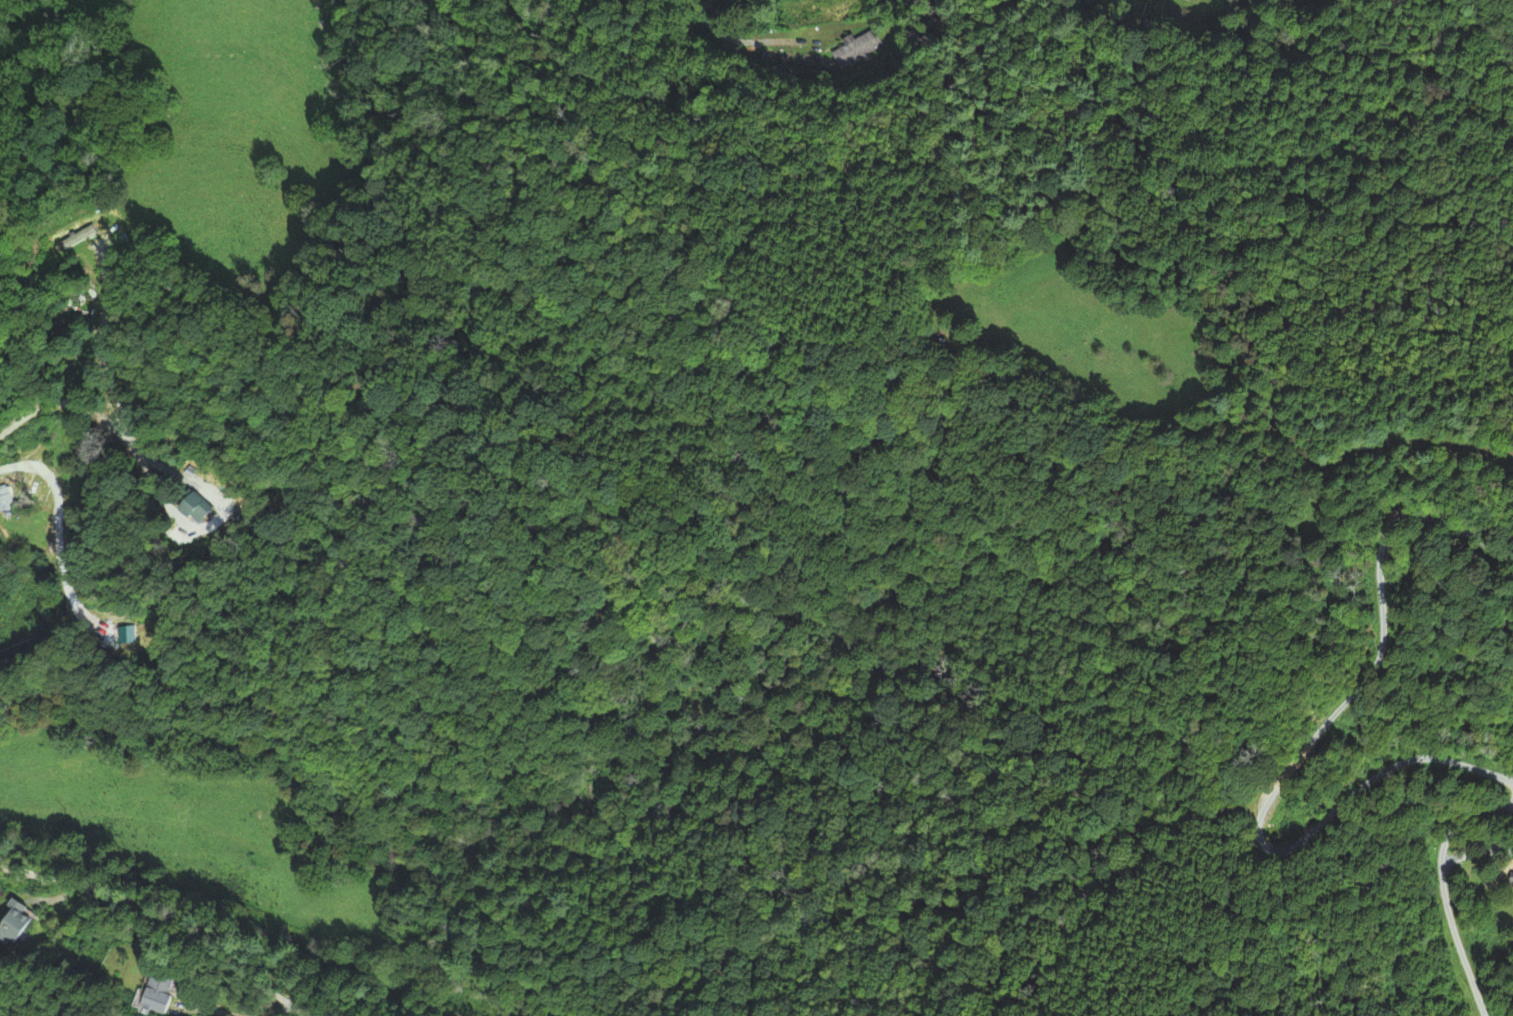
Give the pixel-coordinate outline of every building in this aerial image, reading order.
[(841,47),(830,52),(838,69),(883,48),(872,24),(862,29),(864,33),(850,39),(848,34),(838,39),(841,47)] [(194,519),(191,507),(182,509),(181,502),(168,505),(172,524),(194,519)] [(89,632),(123,647),(128,636),(93,622),(89,632)] [(11,948),(28,912),(0,899),(0,943),(11,948)] [(165,982),(138,973),(128,1006),(155,1014),(165,982)]
